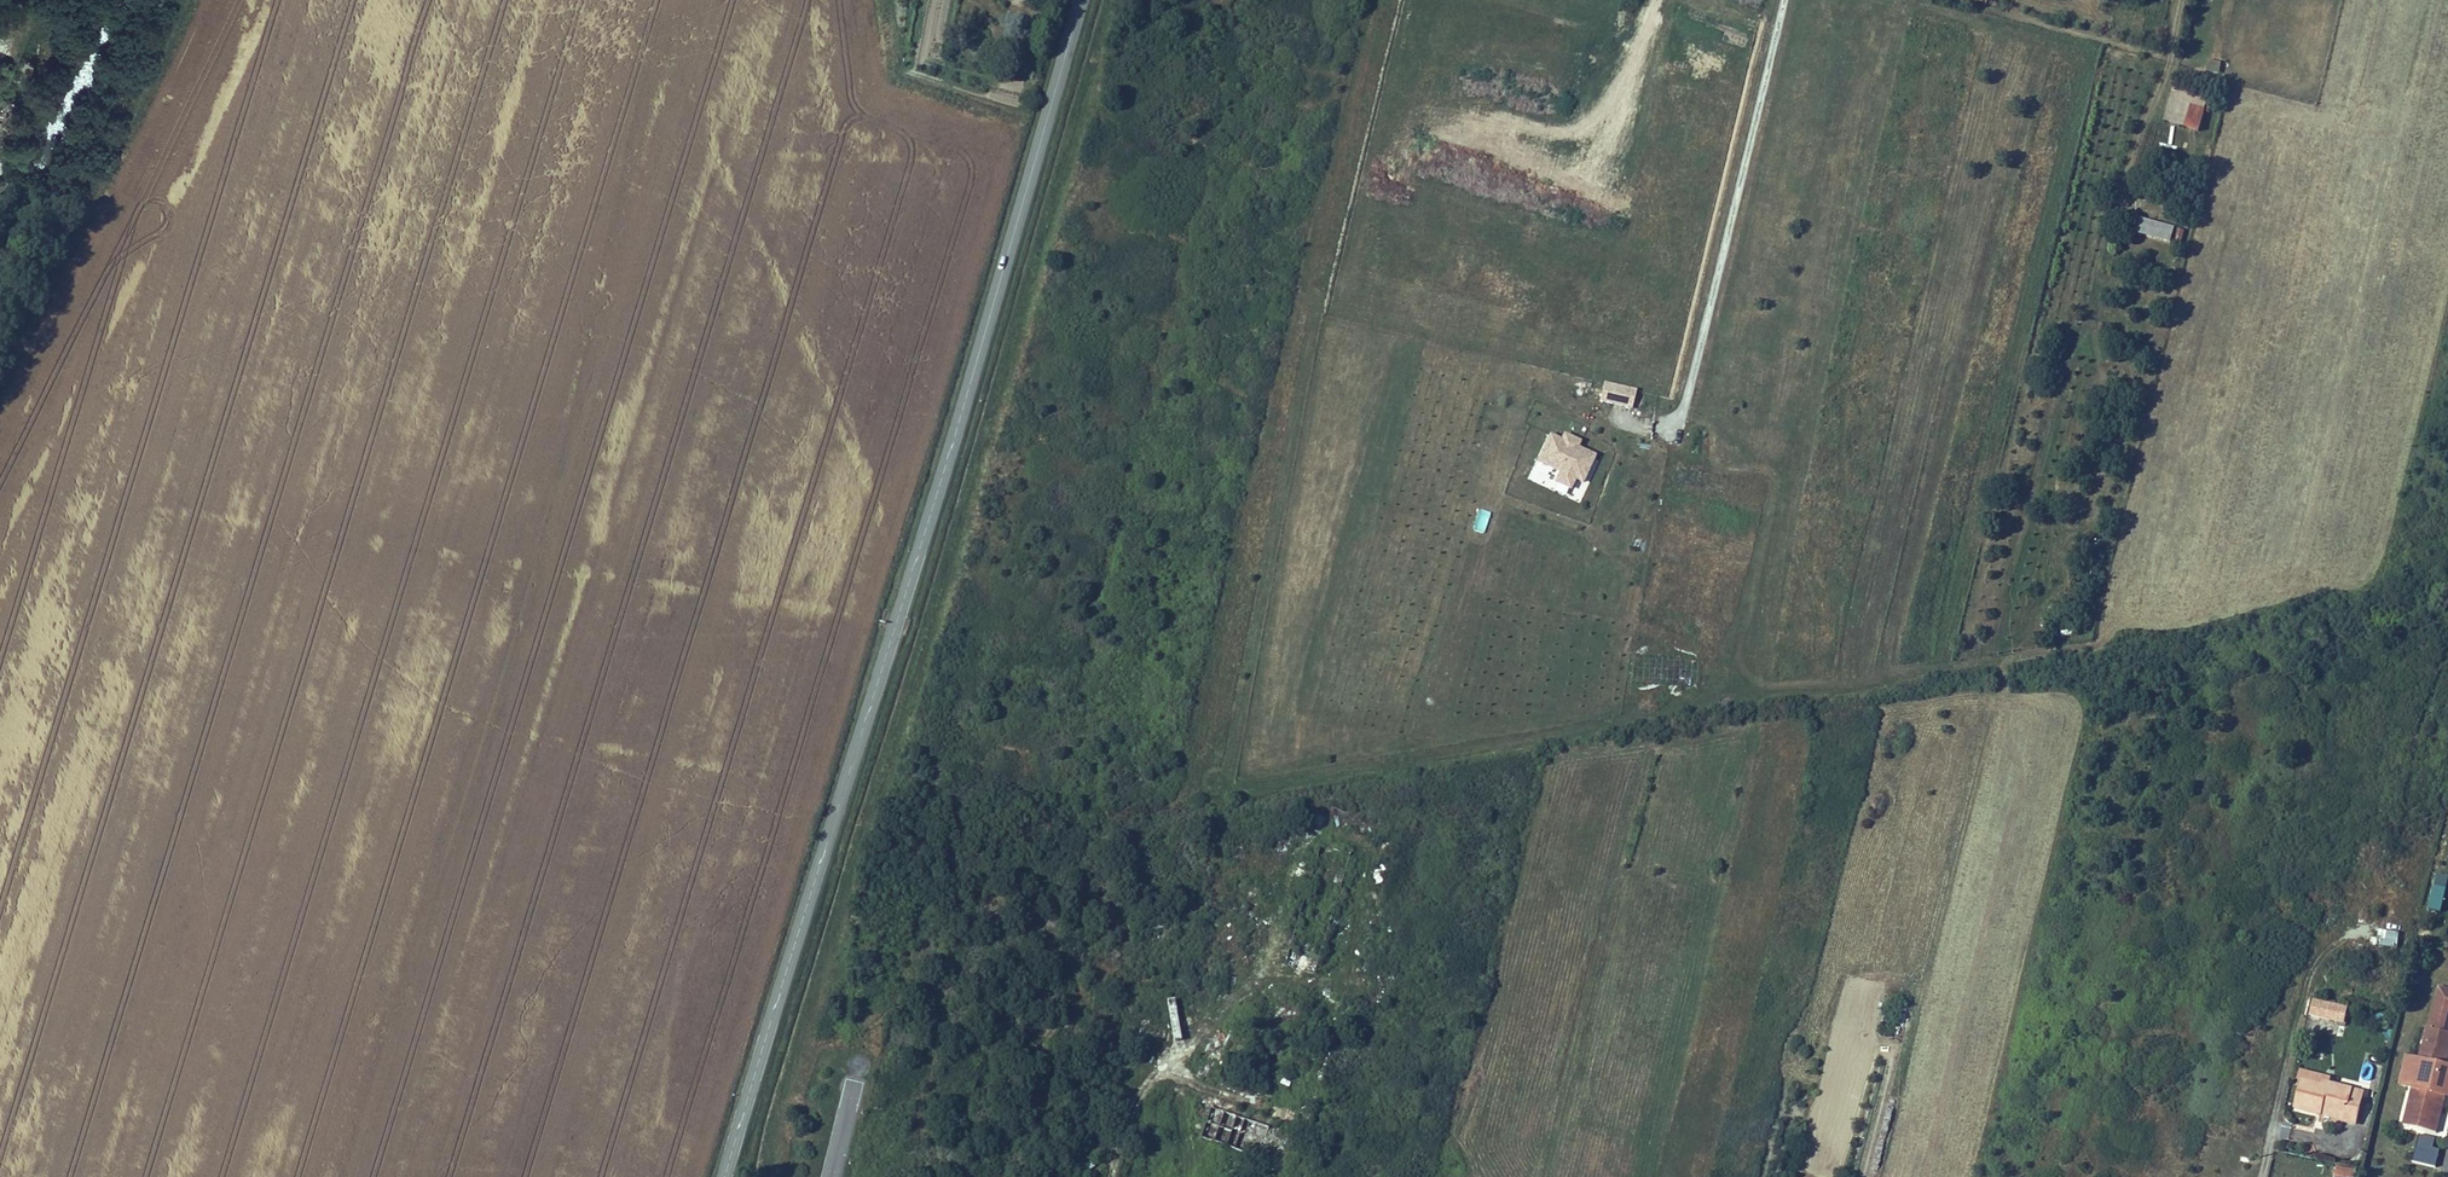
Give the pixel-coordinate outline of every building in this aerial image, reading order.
[(2219,74),(2221,63),(2208,62),(2206,72),(2219,74)] [(2207,111),(2173,101),(2166,123),(2200,133),(2207,111)] [(2176,229),(2134,218),(2130,233),(2172,244),(2176,229)] [(1634,409),(1637,389),(1603,384),(1600,404),(1634,409)] [(1642,408),(1646,394),(1639,392),(1635,406),(1642,408)] [(1527,482),(1579,503),(1598,457),(1580,450),(1583,443),(1564,435),(1561,440),(1547,434),(1527,482)] [(1479,510),(1474,531),(1485,533),(1490,513),(1479,510)] [(1292,861),(1290,874),(1300,875),(1302,862),(1292,861)] [(2447,883),(2447,879),(2437,876),(2427,911),(2439,915),(2447,883)] [(2436,984),(2418,1052),(2411,1084),(2403,1122),(2429,1128),(2438,1090),(2445,1060),(2447,1051),(2447,1048),(2447,1032),(2446,1031),(2447,1023),(2447,987),(2436,984)] [(2348,1007),(2312,999),(2309,1016),(2344,1024),(2348,1007)] [(2411,1084),(2418,1052),(2406,1050),(2399,1081),(2411,1084)] [(2445,1060),(2438,1090),(2446,1091),(2447,1092),(2447,1060),(2445,1060)] [(2329,1082),(2323,1081),(2302,1076),(2297,1103),(2324,1109),(2325,1103),(2348,1108),(2346,1117),(2358,1120),(2365,1084),(2330,1076),(2329,1082)] [(2438,1090),(2429,1128),(2437,1130),(2446,1091),(2438,1090)] [(2324,1109),(2323,1113),(2346,1117),(2348,1108),(2325,1103),(2324,1109)]
